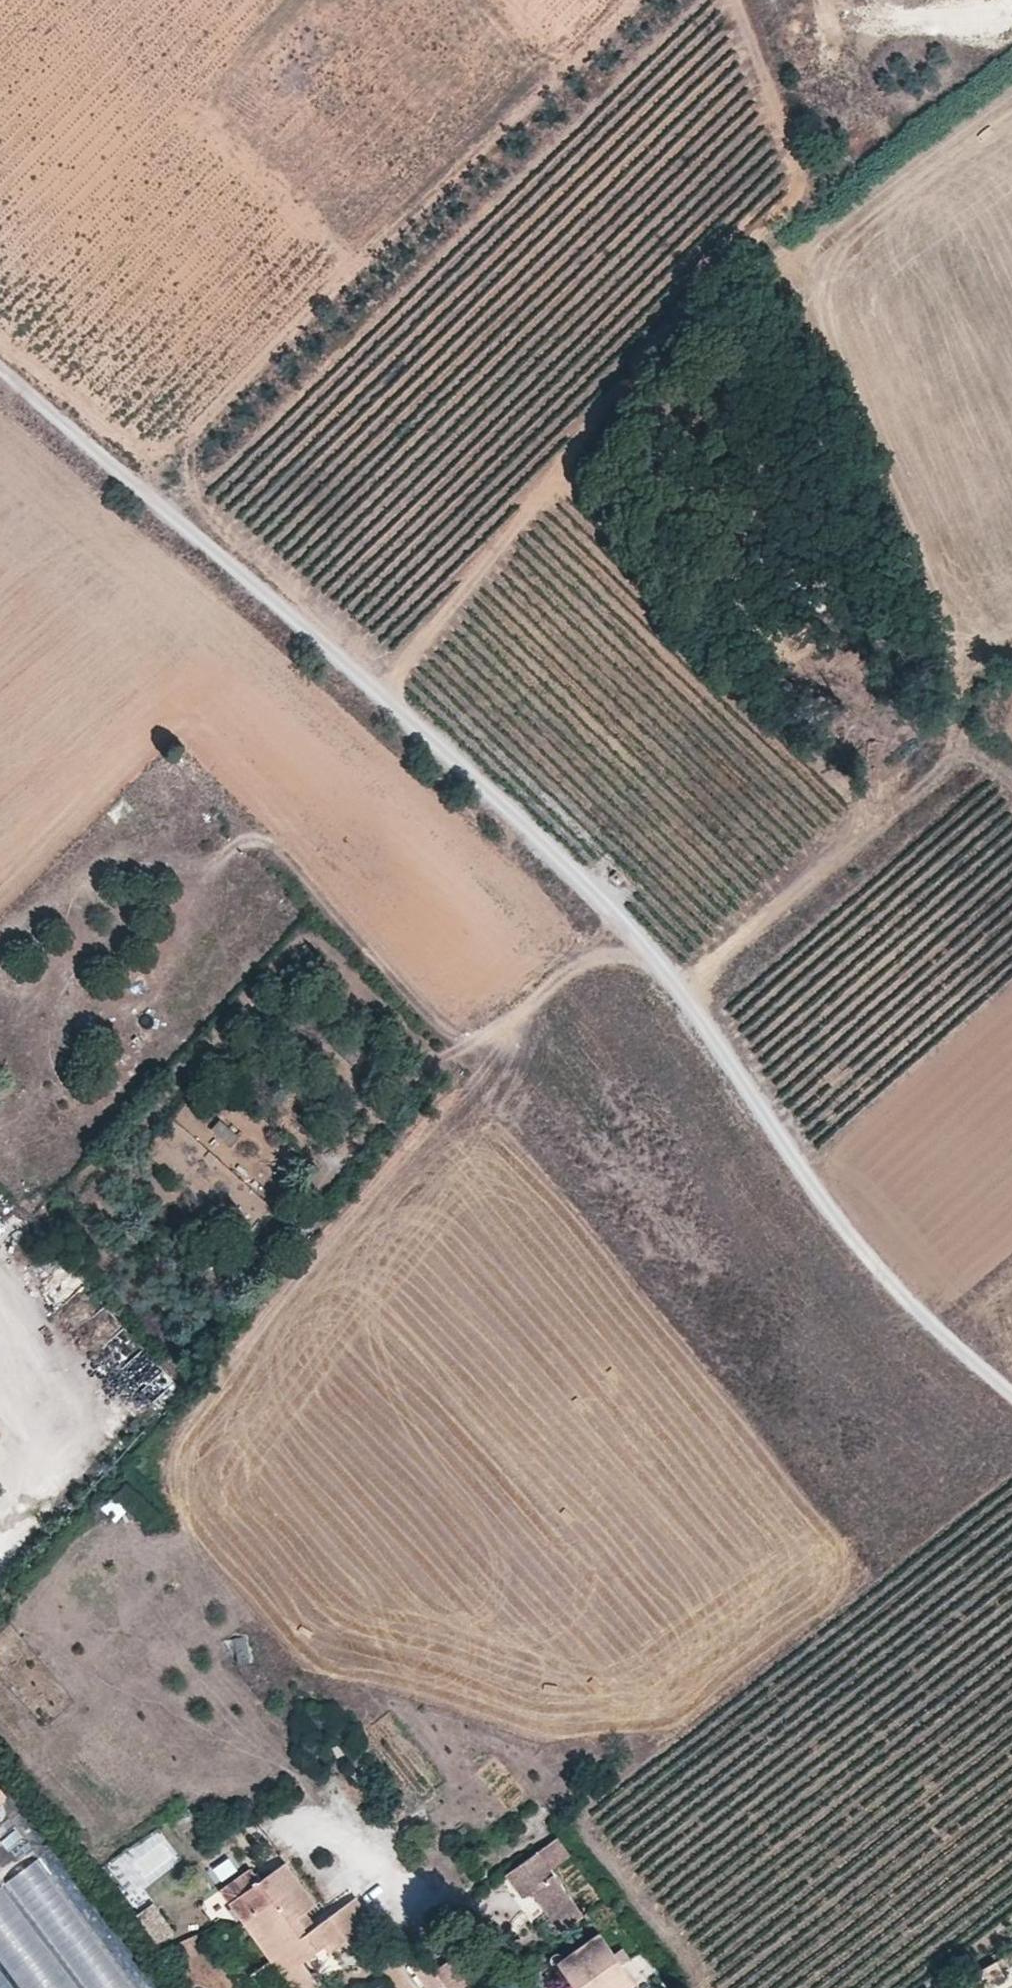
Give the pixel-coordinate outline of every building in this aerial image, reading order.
[(216,1119),(208,1130),(228,1144),(236,1133),(216,1119)] [(237,1660),(252,1651),(239,1629),(224,1638),(237,1660)] [(9,1796),(0,1785),(0,1803),(9,1796)] [(555,1837),(505,1874),(519,1895),(527,1890),(557,1932),(581,1914),(549,1870),(569,1855),(555,1837)] [(16,1863),(33,1852),(25,1840),(8,1851),(16,1863)] [(103,1918),(100,1920),(52,1850),(0,1885),(0,1987),(152,1987),(103,1918)] [(348,1941),(374,1922),(355,1896),(319,1922),(309,1930),(298,1914),(308,1907),(313,1903),(285,1864),(229,1904),(240,1920),(249,1914),(277,1954),(292,1943),(303,1958),(324,1943),(329,1949),(345,1937),(348,1941)] [(150,1903),(134,1915),(158,1945),(173,1933),(150,1903)] [(308,1907),(298,1914),(309,1930),(319,1922),(308,1907)] [(240,1920),(287,1987),(312,1987),(319,1983),(303,1958),(292,1943),(277,1954),(249,1914),(240,1920)] [(556,1960),(575,1987),(625,1987),(633,1982),(599,1931),(556,1960)] [(964,1975),(971,1987),(977,1987),(1000,1976),(999,1972),(1010,1967),(1002,1951),(964,1975)]
